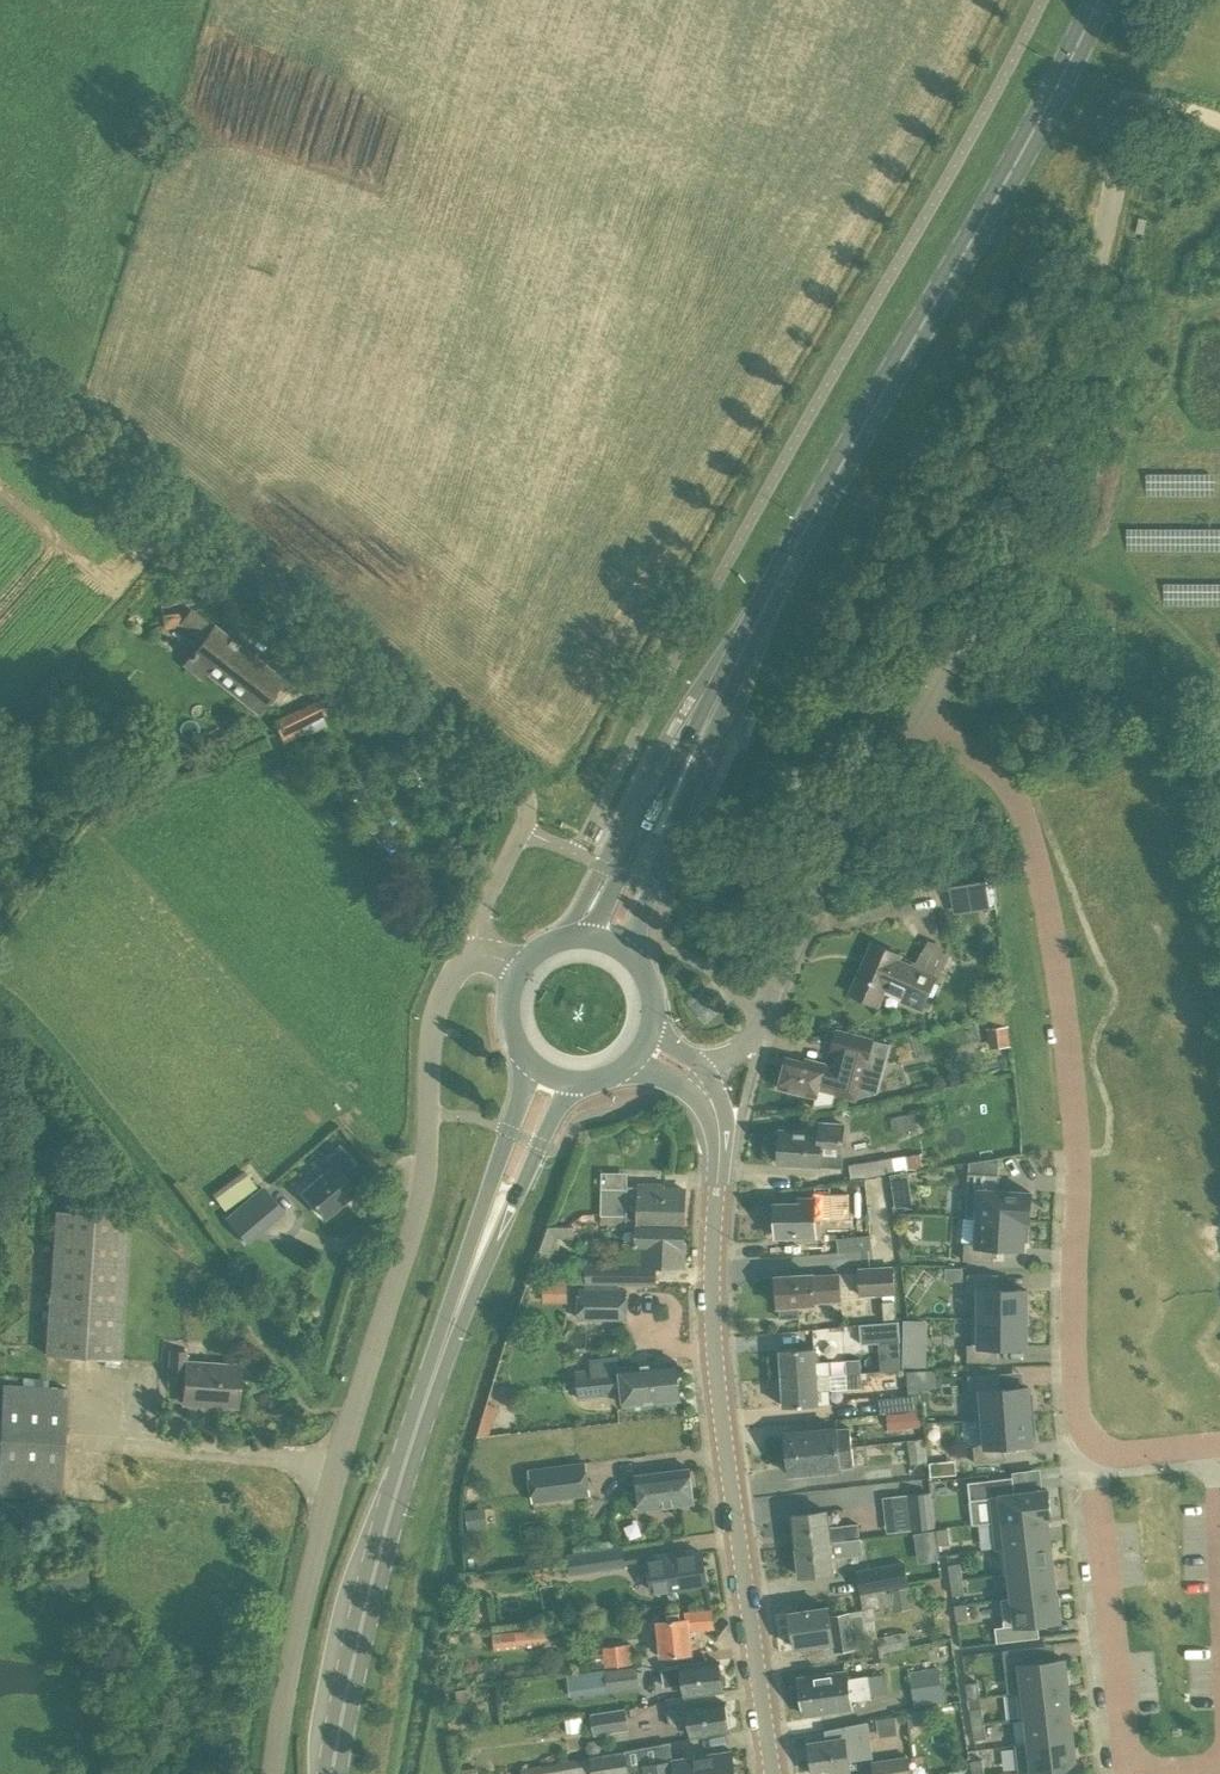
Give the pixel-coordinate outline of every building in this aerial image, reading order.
[(212,629),(190,611),(182,622),(180,612),(163,614),(165,629),(184,627),(201,641),(182,665),(202,681),(207,675),(257,715),(283,681),(214,627),(212,629)] [(285,743),(305,734),(301,726),(325,715),(318,699),(274,720),(285,743)] [(922,1011),(938,975),(898,958),(900,955),(873,943),(850,993),(877,1005),(882,994),(922,1011)] [(995,1046),(1014,1044),(1012,1020),(993,1021),(995,1046)] [(857,1102),(874,1037),(836,1029),(830,1051),(836,1053),(833,1066),(806,1059),(806,1062),(787,1057),(779,1087),(808,1095),(815,1097),(813,1108),(833,1105),(835,1097),(857,1102)] [(895,1133),(918,1129),(915,1113),(892,1118),(895,1133)] [(842,1168),(846,1123),(818,1121),(817,1129),(804,1128),(803,1133),(781,1132),(780,1145),(776,1147),(776,1156),(779,1159),(779,1163),(818,1165),(818,1167),(842,1168)] [(323,1218),(355,1190),(340,1172),(351,1163),(339,1148),(325,1160),(330,1167),(301,1191),(323,1218)] [(851,1179),(929,1166),(927,1152),(849,1164),(851,1179)] [(971,1173),(998,1174),(999,1158),(969,1162),(969,1173),(971,1173)] [(224,1210),(256,1187),(244,1169),(211,1193),(224,1210)] [(637,1227),(685,1227),(685,1190),(639,1189),(639,1186),(628,1186),(628,1172),(602,1171),(601,1225),(637,1226),(637,1227)] [(908,1172),(890,1174),(892,1189),(910,1186),(908,1172)] [(971,1173),(969,1173),(966,1217),(1029,1220),(1031,1192),(998,1190),(999,1175),(998,1174),(971,1173)] [(775,1236),(815,1236),(815,1221),(851,1221),(851,1194),(814,1194),(814,1199),(798,1199),(798,1204),(775,1205),(775,1219),(771,1221),(772,1231),(775,1232),(775,1236)] [(249,1196),(224,1218),(248,1245),(272,1223),(249,1196)] [(119,1360),(128,1216),(55,1211),(45,1356),(119,1360)] [(995,1246),(1024,1248),(1024,1241),(1027,1241),(1028,1221),(1029,1221),(1029,1220),(966,1217),(966,1218),(978,1218),(976,1244),(965,1243),(964,1260),(994,1262),(995,1246)] [(684,1265),(685,1227),(637,1227),(636,1242),(623,1242),(618,1253),(618,1263),(584,1263),(584,1275),(572,1275),(571,1284),(657,1286),(657,1265),(684,1265)] [(839,1252),(873,1249),(872,1235),(837,1238),(839,1252)] [(882,1300),(895,1298),(894,1266),(858,1267),(859,1297),(882,1296),(882,1300)] [(963,1268),(946,1268),(946,1281),(963,1281),(963,1268)] [(842,1302),(841,1272),(776,1276),(776,1280),(773,1280),(774,1294),(777,1294),(778,1306),(779,1306),(780,1319),(800,1317),(799,1305),(815,1304),(842,1302)] [(1027,1318),(1027,1290),(998,1289),(998,1274),(968,1274),(968,1291),(973,1291),(973,1318),(1027,1318)] [(627,1320),(627,1288),(578,1288),(578,1320),(627,1320)] [(895,1298),(882,1300),(883,1319),(896,1319),(895,1298)] [(998,1346),(1027,1346),(1027,1318),(973,1318),(973,1344),(967,1344),(967,1361),(998,1361),(998,1346)] [(861,1345),(901,1341),(899,1321),(860,1324),(861,1345)] [(783,1378),(831,1375),(830,1361),(815,1362),(814,1347),(781,1349),(783,1378)] [(235,1407),(238,1366),(185,1363),(186,1353),(169,1352),(167,1381),(183,1382),(182,1404),(235,1407)] [(846,1374),(861,1373),(860,1359),(846,1360),(846,1374)] [(681,1399),(677,1361),(619,1367),(620,1369),(591,1372),(575,1373),(578,1398),(622,1393),(624,1405),(681,1399)] [(919,1370),(907,1370),(908,1394),(921,1393),(921,1389),(919,1370)] [(861,1373),(846,1374),(847,1389),(862,1388),(861,1373)] [(999,1373),(969,1375),(968,1375),(972,1419),(1034,1414),(1032,1394),(1029,1394),(1029,1387),(1000,1389),(999,1373)] [(831,1375),(783,1378),(784,1407),(818,1405),(817,1391),(832,1390),(831,1375)] [(67,1388),(3,1384),(0,1422),(0,1496),(59,1500),(67,1388)] [(890,1414),(919,1410),(917,1393),(907,1395),(879,1398),(878,1395),(853,1398),(855,1418),(890,1413),(890,1414)] [(906,1412),(907,1428),(923,1426),(921,1411),(906,1412)] [(1034,1414),(972,1419),(972,1420),(978,1420),(979,1445),(974,1446),(975,1463),(1005,1460),(1004,1445),(1033,1443),(1032,1436),(1035,1435),(1034,1414)] [(787,1454),(853,1447),(851,1426),(785,1432),(787,1454)] [(925,1439),(908,1441),(911,1464),(927,1462),(925,1439)] [(853,1447),(787,1454),(789,1475),(841,1470),(841,1469),(854,1467),(853,1447)] [(931,1476),(944,1475),(943,1461),(930,1462),(931,1476)] [(533,1502),(590,1494),(585,1464),(529,1471),(533,1502)] [(640,1510),(694,1503),(690,1468),(635,1475),(640,1510)] [(989,1496),(992,1523),(1049,1516),(1051,1516),(1048,1487),(999,1492),(1000,1495),(989,1496)] [(910,1494),(907,1494),(907,1497),(911,1530),(923,1529),(935,1528),(931,1492),(910,1494)] [(796,1545),(860,1537),(859,1523),(829,1526),(827,1511),(793,1515),(796,1545)] [(1049,1516),(992,1523),(995,1548),(1001,1548),(1052,1542),(1049,1516)] [(948,1528),(936,1530),(938,1545),(950,1543),(948,1528)] [(860,1537),(796,1545),(800,1576),(834,1572),(832,1558),(862,1555),(860,1537)] [(1052,1542),(1001,1548),(1004,1573),(1007,1573),(1055,1567),(1052,1542)] [(571,1575),(625,1566),(622,1545),(567,1553),(571,1575)] [(686,1555),(685,1552),(647,1558),(650,1577),(652,1591),(670,1588),(706,1582),(702,1553),(686,1555)] [(863,1610),(888,1606),(885,1588),(909,1584),(905,1562),(856,1571),(863,1610)] [(960,1563),(948,1564),(951,1580),(962,1578),(960,1563)] [(1055,1567),(1007,1573),(1011,1598),(1058,1593),(1055,1567)] [(962,1578),(951,1580),(953,1595),(964,1593),(962,1578)] [(12,1609),(11,1587),(0,1588),(0,1610),(12,1609)] [(95,1587),(61,1588),(62,1619),(96,1618),(95,1587)] [(891,1592),(893,1604),(911,1601),(908,1587),(890,1590),(891,1592)] [(1011,1598),(1001,1600),(1004,1626),(1063,1619),(1060,1593),(1058,1593),(1011,1598)] [(966,1604),(954,1605),(956,1621),(968,1619),(966,1604)] [(830,1616),(828,1606),(790,1612),(795,1648),(833,1643),(834,1651),(854,1648),(849,1613),(830,1616)] [(662,1656),(691,1653),(689,1629),(713,1627),(712,1610),(685,1613),(686,1618),(658,1621),(662,1656)] [(494,1646),(547,1642),(546,1628),(493,1632),(494,1646)] [(879,1653),(905,1649),(904,1646),(910,1645),(908,1631),(876,1637),(879,1653)] [(605,1667),(634,1664),(631,1643),(603,1647),(605,1667)] [(1020,1664),(1023,1691),(1023,1692),(1067,1687),(1068,1687),(1065,1659),(1020,1664)] [(726,1685),(725,1675),(721,1673),(719,1661),(662,1669),(665,1686),(684,1684),(686,1695),(723,1690),(723,1687),(726,1685)] [(639,1687),(636,1666),(593,1673),(595,1688),(607,1686),(608,1692),(639,1687)] [(940,1667),(910,1672),(915,1708),(948,1703),(944,1672),(940,1672),(940,1667)] [(847,1678),(846,1671),(799,1677),(805,1715),(852,1709),(851,1701),(872,1698),(871,1695),(886,1693),(883,1674),(868,1676),(868,1675),(847,1678)] [(977,1682),(966,1683),(968,1699),(980,1697),(977,1682)] [(457,1707),(469,1705),(467,1687),(455,1689),(457,1707)] [(1020,1718),(1026,1718),(1028,1718),(1070,1713),(1067,1688),(1067,1687),(1023,1692),(1018,1693),(1020,1718)] [(732,1725),(730,1715),(726,1713),(725,1701),(668,1709),(670,1726),(690,1724),(692,1735),(729,1730),(728,1728),(732,1725)] [(981,1707),(970,1709),(972,1724),(984,1723),(981,1707)] [(594,1735),(628,1730),(625,1708),(591,1713),(594,1735)] [(1070,1713),(1028,1718),(1026,1718),(1027,1724),(1029,1743),(1073,1738),(1071,1724),(1070,1713)] [(590,1734),(589,1717),(572,1719),(573,1735),(590,1734)] [(998,1738),(1022,1731),(1018,1717),(993,1724),(998,1738)] [(984,1723),(972,1724),(974,1739),(986,1738),(984,1723)] [(845,1737),(809,1743),(813,1773),(819,1773),(849,1770),(848,1759),(865,1757),(863,1742),(846,1745),(845,1737)] [(1029,1743),(1032,1769),(1076,1764),(1076,1763),(1073,1738),(1029,1743)] [(521,1768),(522,1773),(630,1773),(627,1750),(590,1756),(590,1757),(521,1768)] [(735,1771),(731,1750),(673,1759),(644,1764),(645,1770),(630,1773),(717,1773),(735,1771)] [(909,1755),(870,1761),(872,1773),(911,1773),(909,1755)] [(970,1761),(972,1773),(984,1773),(982,1759),(970,1761)] [(1080,1764),(1076,1764),(1032,1769),(1021,1770),(1021,1773),(1081,1773),(1080,1765),(1080,1764)]
